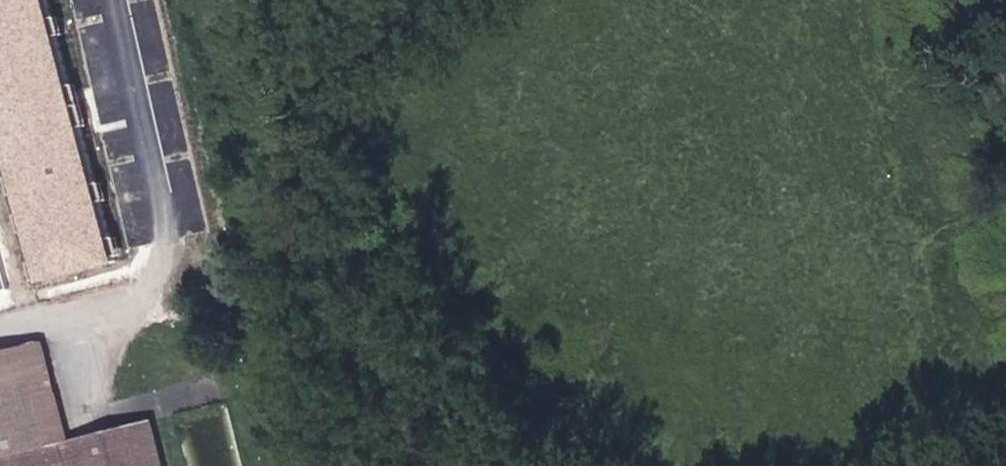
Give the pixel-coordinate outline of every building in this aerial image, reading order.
[(30,284),(105,264),(36,0),(0,0),(0,171),(30,284)] [(141,414),(56,437),(29,339),(0,347),(0,465),(155,465),(141,414)]
